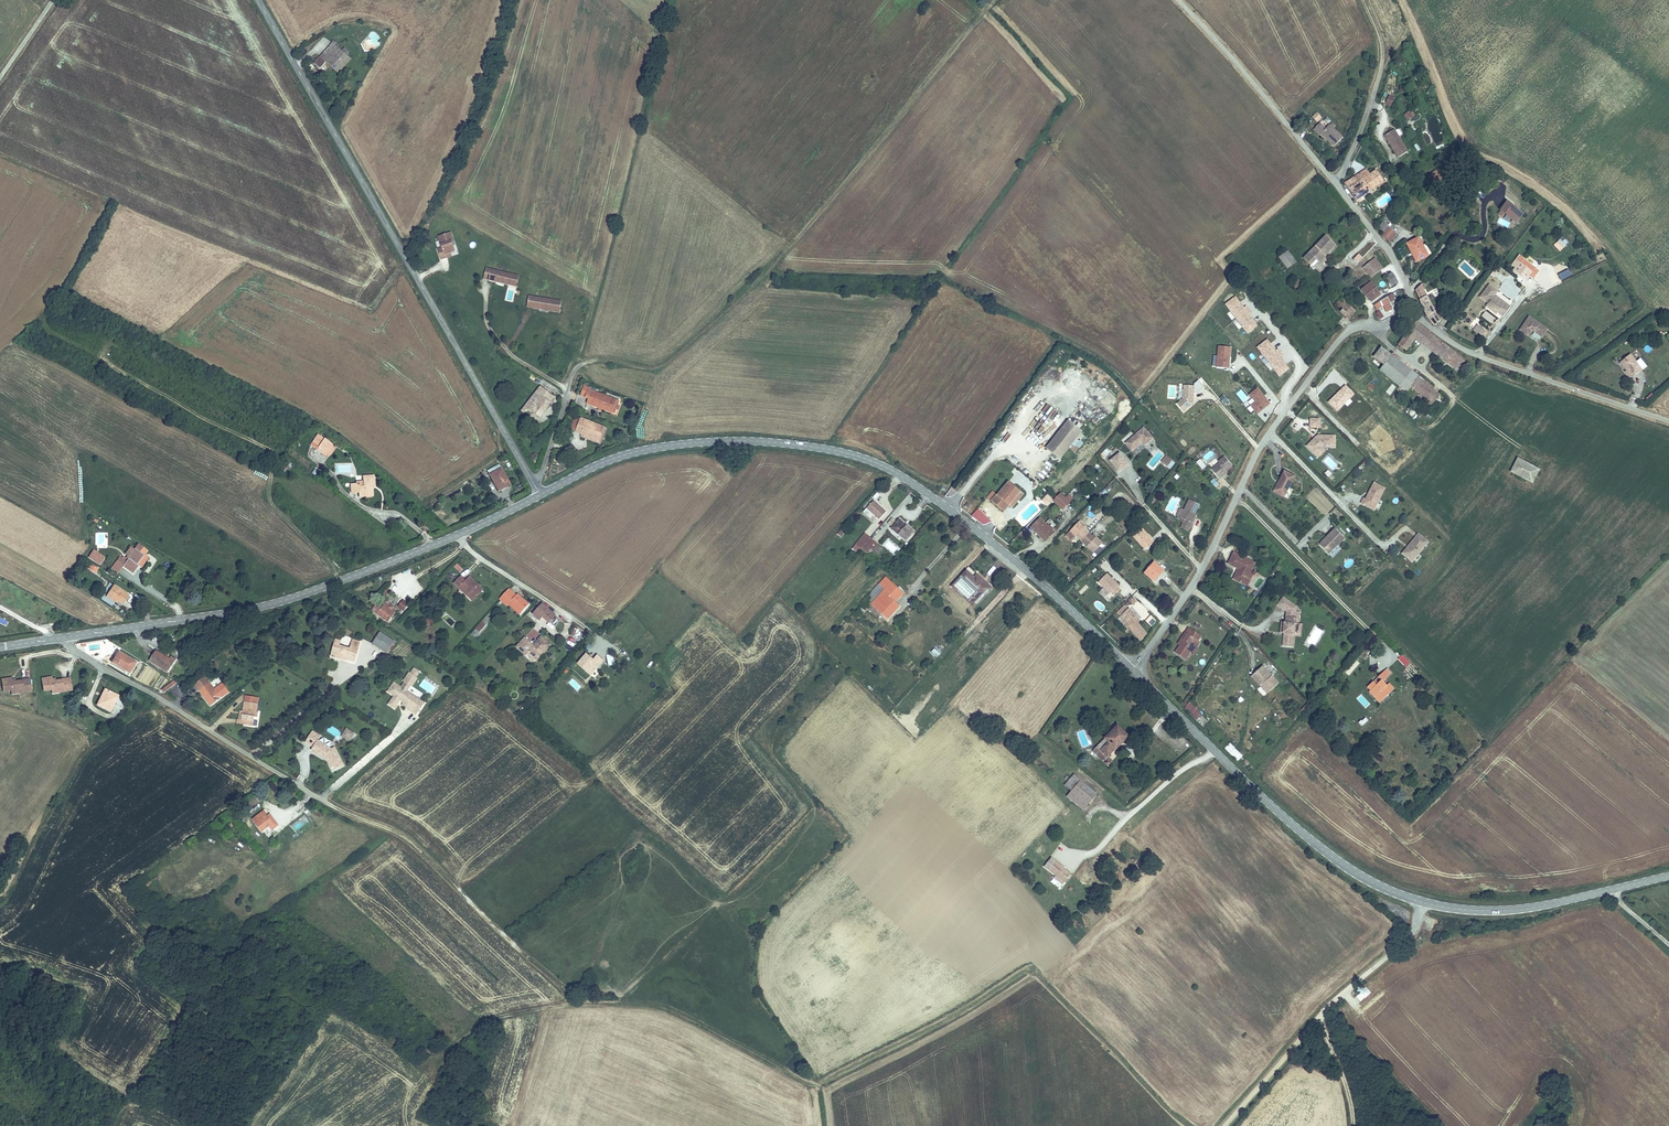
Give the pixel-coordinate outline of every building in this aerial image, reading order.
[(323,59),(336,47),(332,42),(319,55),(323,59)] [(336,47),(323,59),(335,72),(348,59),(336,47)] [(323,59),(319,55),(312,61),(317,65),(323,59)] [(1388,94),(1384,103),(1390,106),(1394,96),(1388,94)] [(1406,120),(1412,115),(1407,110),(1402,114),(1406,120)] [(1316,122),(1321,117),(1316,111),(1311,116),(1316,122)] [(1317,135),(1318,134),(1324,129),(1318,124),(1312,130),(1317,135)] [(1324,129),(1318,134),(1331,148),(1340,140),(1327,126),(1324,129)] [(1408,152),(1394,131),(1385,136),(1398,158),(1408,152)] [(1360,181),(1369,175),(1365,169),(1356,176),(1360,181)] [(1430,175),(1437,182),(1442,176),(1435,169),(1430,175)] [(1374,171),(1369,175),(1360,181),(1356,176),(1346,184),(1359,201),(1371,192),(1371,191),(1378,186),(1376,182),(1380,178),(1374,171)] [(1522,213),(1506,202),(1500,211),(1517,221),(1522,213)] [(1385,217),(1382,221),(1384,223),(1379,228),(1385,232),(1390,227),(1386,224),(1389,221),(1385,217)] [(437,242),(442,253),(446,251),(445,247),(454,242),(451,237),(450,233),(451,232),(448,225),(436,230),(441,240),(437,242)] [(1401,232),(1394,225),(1384,236),(1392,243),(1401,232)] [(1559,250),(1568,242),(1563,236),(1554,244),(1559,250)] [(1336,247),(1326,238),(1304,259),(1315,270),(1327,258),(1326,257),(1336,247)] [(1418,261),(1428,255),(1419,238),(1410,243),(1409,244),(1418,261)] [(456,246),(454,242),(445,247),(446,251),(456,246)] [(1360,262),(1369,253),(1365,250),(1356,258),(1360,262)] [(1286,266),(1294,260),(1288,252),(1280,259),(1286,266)] [(1512,269),(1525,278),(1528,274),(1531,270),(1520,261),(1522,258),(1523,257),(1519,253),(1511,264),(1514,267),(1512,269)] [(1537,269),(1522,258),(1520,261),(1531,270),(1528,274),(1532,276),(1537,269)] [(1381,272),(1386,270),(1378,259),(1366,268),(1373,278),(1381,272)] [(1296,263),(1294,260),(1286,266),(1289,269),(1296,263)] [(480,274),(492,277),(493,275),(500,278),(500,279),(512,282),(514,272),(482,264),(480,274)] [(1400,285),(1394,274),(1387,278),(1391,286),(1392,289),(1400,285)] [(1428,316),(1436,326),(1441,321),(1434,311),(1429,302),(1424,291),(1432,282),(1429,279),(1417,292),(1428,316)] [(1380,292),(1375,284),(1374,285),(1373,284),(1364,291),(1372,303),(1382,296),(1380,292)] [(1498,290),(1490,284),(1481,296),(1489,302),(1488,304),(1492,307),(1496,307),(1500,309),(1499,311),(1505,315),(1511,305),(1495,294),(1498,290)] [(1246,334),(1259,325),(1245,305),(1244,306),(1236,295),(1224,303),(1246,334)] [(524,299),(523,309),(535,311),(536,309),(544,311),(543,312),(555,314),(557,304),(524,299)] [(1395,314),(1397,313),(1392,306),(1388,299),(1381,304),(1384,307),(1381,309),(1383,311),(1386,310),(1390,316),(1395,314)] [(1429,302),(1434,311),(1440,308),(1436,300),(1429,302)] [(1341,310),(1339,311),(1350,320),(1351,320),(1357,311),(1350,305),(1348,307),(1345,305),(1341,301),(1336,306),(1341,310)] [(1463,320),(1484,335),(1489,329),(1467,314),(1463,320)] [(1550,330),(1530,316),(1521,328),(1528,334),(1532,329),(1544,337),(1550,330)] [(1421,327),(1417,323),(1400,345),(1408,352),(1417,340),(1454,369),(1462,359),(1446,346),(1421,327)] [(1268,338),(1256,346),(1272,369),(1273,369),(1279,376),(1290,368),(1282,356),(1284,355),(1279,348),(1276,349),(1268,338)] [(1217,344),(1216,367),(1230,368),(1231,345),(1217,344)] [(1392,354),(1384,348),(1377,357),(1386,365),(1393,355),(1392,354)] [(1413,370),(1393,355),(1386,365),(1382,370),(1402,385),(1413,370)] [(1626,372),(1630,378),(1643,368),(1637,360),(1633,363),(1627,356),(1618,363),(1626,372)] [(1462,359),(1454,369),(1459,372),(1467,363),(1462,359)] [(1070,376),(1075,381),(1080,376),(1075,371),(1070,376)] [(1435,389),(1414,372),(1412,376),(1423,386),(1419,390),(1430,400),(1428,403),(1431,405),(1433,402),(1434,403),(1439,395),(1433,390),(1435,389)] [(1390,396),(1395,386),(1391,383),(1385,393),(1390,396)] [(1344,385),(1328,402),(1337,411),(1353,394),(1344,385)] [(1251,398),(1247,401),(1258,413),(1271,402),(1257,386),(1248,394),(1251,398)] [(1196,389),(1186,388),(1185,402),(1180,407),(1186,414),(1195,407),(1194,405),(1194,402),(1195,402),(1196,389)] [(610,415),(613,405),(587,395),(587,393),(582,391),(579,398),(587,401),(586,406),(610,415)] [(1223,394),(1220,397),(1225,404),(1229,401),(1223,394)] [(528,401),(537,407),(543,410),(547,403),(532,395),(528,401)] [(1038,408),(1046,412),(1050,404),(1043,400),(1038,408)] [(537,407),(528,401),(516,421),(520,423),(522,419),(534,425),(543,410),(537,407)] [(573,421),(568,419),(563,432),(569,434),(573,421)] [(573,421),(569,434),(574,436),(591,443),(596,430),(573,421)] [(1323,421),(1313,421),(1313,430),(1323,430),(1323,421)] [(1073,437),(1079,429),(1070,423),(1050,450),(1058,456),(1073,437)] [(1084,433),(1079,429),(1073,437),(1078,441),(1084,433)] [(311,430),(304,438),(310,443),(316,435),(311,430)] [(591,443),(574,436),(573,439),(593,447),(599,431),(596,430),(591,443)] [(1152,440),(1144,431),(1127,446),(1133,453),(1143,444),(1146,447),(1152,440)] [(325,442),(316,435),(310,443),(318,450),(325,442)] [(1063,460),(1078,441),(1073,437),(1058,456),(1063,460)] [(1337,437),(1320,437),(1309,448),(1317,456),(1324,449),(1337,449),(1337,437)] [(327,444),(325,442),(318,450),(320,451),(327,444)] [(1104,457),(1110,451),(1107,447),(1100,454),(1104,457)] [(1324,449),(1317,456),(1321,459),(1328,452),(1324,449)] [(562,453),(556,451),(552,462),(558,464),(562,453)] [(1130,467),(1121,456),(1112,463),(1121,474),(1130,467)] [(1540,468),(1517,457),(1510,471),(1532,483),(1540,468)] [(1235,468),(1227,459),(1222,464),(1223,465),(1215,472),(1220,478),(1228,471),(1229,472),(1235,468)] [(282,460),(275,467),(280,472),(287,465),(282,460)] [(1170,461),(1165,468),(1169,470),(1173,463),(1170,461)] [(1208,469),(1203,462),(1200,465),(1205,471),(1208,469)] [(499,468),(486,475),(495,490),(507,484),(499,468)] [(1286,499),(1296,479),(1286,474),(1276,494),(1286,499)] [(366,475),(357,476),(357,484),(345,485),(346,493),(352,492),(352,497),(359,497),(359,494),(364,493),(364,485),(367,484),(366,475)] [(1214,478),(1210,481),(1215,487),(1219,484),(1214,478)] [(1361,504),(1373,510),(1385,487),(1373,480),(1361,504)] [(1012,487),(1007,483),(998,494),(1010,504),(1020,491),(1021,491),(1014,485),(1012,487)] [(1105,496),(1110,487),(1106,485),(1101,493),(1105,496)] [(953,498),(957,490),(951,488),(948,495),(953,498)] [(992,500),(998,494),(993,490),(988,496),(992,500)] [(1023,494),(1020,491),(1010,504),(1009,505),(1012,508),(1023,494)] [(1053,499),(1053,500),(1063,510),(1071,502),(1061,492),(1053,499)] [(1010,504),(998,494),(992,500),(1004,510),(1009,505),(1010,504)] [(1053,500),(1053,499),(1048,494),(1042,500),(1047,506),(1053,500)] [(1191,498),(1185,511),(1182,518),(1185,520),(1183,527),(1190,531),(1192,526),(1193,527),(1196,521),(1195,520),(1198,513),(1202,504),(1191,498)] [(871,500),(865,506),(879,518),(885,512),(871,500)] [(1098,504),(1093,510),(1097,513),(1102,508),(1098,504)] [(984,527),(990,519),(978,508),(971,515),(984,527)] [(899,518),(891,527),(905,539),(913,530),(899,518)] [(1054,533),(1041,519),(1032,527),(1046,542),(1054,533)] [(873,536),(876,533),(875,531),(882,525),(880,521),(869,531),(873,536)] [(1082,521),(1072,530),(1077,535),(1094,553),(1104,543),(1099,537),(1096,540),(1093,537),(1086,528),(1087,526),(1082,521)] [(1077,535),(1072,530),(1068,535),(1073,540),(1077,535)] [(856,541),(860,546),(869,536),(864,531),(856,541)] [(1337,532),(1329,540),(1330,542),(1323,548),(1331,556),(1346,541),(1337,532)] [(869,536),(860,546),(867,551),(875,541),(869,536)] [(1431,544),(1421,536),(1406,555),(1416,563),(1431,544)] [(878,544),(875,541),(867,551),(870,553),(878,544)] [(110,560),(128,571),(133,563),(131,561),(137,552),(128,546),(125,551),(124,551),(120,556),(118,554),(116,557),(113,555),(110,560)] [(1282,559),(1285,556),(1275,546),(1272,549),(1282,559)] [(89,557),(100,564),(105,557),(93,550),(89,557)] [(1245,585),(1250,573),(1254,564),(1235,555),(1230,565),(1240,570),(1235,580),(1245,585)] [(1155,581),(1165,569),(1155,560),(1144,572),(1155,581)] [(95,567),(88,563),(86,567),(92,571),(95,567)] [(451,567),(457,572),(460,569),(454,563),(451,567)] [(465,578),(471,571),(468,569),(462,575),(465,578)] [(986,582),(977,574),(974,577),(966,570),(950,588),(973,608),(988,590),(983,585),(986,582)] [(1119,584),(1107,572),(1098,581),(1110,593),(1111,592),(1118,585),(1119,584)] [(1253,575),(1250,573),(1245,585),(1247,587),(1253,575)] [(458,577),(451,584),(469,599),(479,588),(467,576),(463,581),(458,577)] [(1170,577),(1167,579),(1173,586),(1176,584),(1170,577)] [(901,595),(885,579),(861,603),(876,617),(880,613),(871,605),(886,590),(891,595),(888,597),(894,603),(901,595)] [(108,581),(101,592),(116,602),(117,600),(125,604),(131,595),(108,581)] [(983,585),(988,590),(991,587),(986,582),(983,585)] [(1121,588),(1118,585),(1111,592),(1114,595),(1121,588)] [(507,595),(510,591),(506,588),(496,599),(500,602),(502,600),(506,603),(508,601),(519,611),(527,602),(516,592),(514,594),(511,598),(507,595)] [(871,605),(880,613),(885,619),(897,607),(894,603),(888,597),(891,595),(886,590),(871,605)] [(1137,600),(1133,596),(1129,600),(1133,605),(1137,600)] [(402,608),(406,602),(400,598),(396,604),(402,608)] [(1282,611),(1288,603),(1284,600),(1278,608),(1282,611)] [(387,619),(393,609),(387,605),(385,604),(382,602),(376,612),(387,619)] [(552,614),(539,602),(534,609),(530,613),(536,618),(540,614),(547,620),(552,614)] [(1297,611),(1288,603),(1282,611),(1287,615),(1285,626),(1284,626),(1282,636),(1285,637),(1285,639),(1283,639),(1282,650),(1292,651),(1295,627),(1298,627),(1300,616),(1296,616),(1297,611)] [(1120,615),(1130,627),(1138,621),(1140,619),(1130,607),(1120,615)] [(555,625),(559,620),(555,617),(551,621),(555,625)] [(1138,621),(1130,627),(1140,640),(1148,633),(1138,621)] [(479,622),(472,629),(477,633),(483,625),(479,622)] [(570,629),(569,635),(574,636),(577,626),(566,624),(565,628),(570,629)] [(525,635),(533,643),(540,635),(532,627),(525,635)] [(380,629),(372,641),(387,650),(394,638),(380,629)] [(1179,647),(1190,632),(1188,631),(1177,645),(1179,647)] [(1199,639),(1190,632),(1179,647),(1173,654),(1183,661),(1188,655),(1195,645),(1199,639)] [(533,645),(522,636),(514,645),(517,648),(520,645),(525,650),(533,657),(547,642),(541,637),(533,645)] [(332,641),(329,650),(335,652),(334,656),(338,657),(339,654),(345,656),(345,658),(353,660),(359,640),(351,637),(348,647),(338,643),(332,641)] [(936,657),(944,648),(939,643),(930,652),(936,657)] [(1197,647),(1195,645),(1188,655),(1192,657),(1195,653),(1193,651),(1197,647)] [(117,650),(111,659),(123,666),(121,669),(127,672),(134,661),(117,650)] [(152,650),(147,659),(166,671),(174,658),(169,655),(166,659),(152,650)] [(612,651),(608,653),(615,659),(616,659),(612,651)] [(591,673),(596,668),(593,666),(598,661),(600,663),(604,659),(599,654),(594,659),(587,653),(579,662),(591,673)] [(615,659),(608,653),(606,653),(610,662),(615,659)] [(1405,667),(1409,662),(1401,654),(1397,658),(1405,667)] [(12,670),(14,677),(25,675),(24,667),(12,670)] [(420,702),(402,690),(405,684),(407,685),(412,677),(411,676),(414,671),(409,667),(406,672),(404,671),(399,680),(400,681),(396,686),(389,682),(383,691),(390,695),(388,698),(384,703),(390,707),(394,701),(393,701),(395,698),(403,704),(401,707),(412,713),(420,702)] [(1261,686),(1268,694),(1277,686),(1262,669),(1250,678),(1259,688),(1261,686)] [(1383,678),(1388,682),(1392,677),(1387,673),(1383,678)] [(71,687),(69,675),(55,678),(52,678),(51,676),(51,674),(40,676),(43,688),(53,686),(60,685),(61,689),(71,687)] [(31,689),(29,676),(14,679),(11,679),(11,678),(11,675),(0,677),(2,689),(13,688),(20,686),(21,691),(31,689)] [(1385,685),(1388,682),(1383,678),(1379,681),(1382,684),(1377,689),(1374,687),(1369,691),(1372,694),(1371,695),(1377,700),(1379,698),(1384,703),(1396,692),(1391,687),(1389,689),(1385,685)] [(162,690),(173,682),(170,680),(159,687),(162,690)] [(207,681),(198,688),(202,694),(203,694),(207,699),(206,700),(208,703),(218,696),(207,681)] [(115,693),(101,684),(98,690),(101,691),(96,700),(107,707),(115,693)] [(1266,696),(1268,694),(1261,686),(1259,688),(1266,696)] [(93,699),(96,700),(101,691),(98,690),(93,699)] [(246,713),(244,716),(248,720),(254,712),(258,708),(259,709),(267,699),(259,693),(256,697),(255,697),(250,704),(244,711),(246,713)] [(1183,709),(1195,721),(1203,714),(1190,701),(1183,709)] [(244,711),(250,704),(247,702),(242,709),(241,709),(238,712),(244,716),(246,713),(244,711)] [(1048,737),(1054,730),(1049,726),(1044,733),(1048,737)] [(1118,726),(1093,752),(1109,767),(1114,762),(1109,757),(1129,737),(1118,726)] [(345,739),(349,732),(342,727),(340,730),(344,733),(341,737),(345,739)] [(329,765),(331,768),(339,765),(330,746),(327,747),(314,738),(318,734),(310,729),(302,739),(310,745),(314,748),(312,751),(321,757),(322,755),(323,757),(322,758),(326,766),(329,765)] [(1230,742),(1224,748),(1237,761),(1243,755),(1230,742)] [(1068,791),(1076,782),(1068,776),(1061,785),(1068,791)] [(1092,796),(1076,782),(1068,791),(1063,796),(1079,811),(1092,796)] [(277,824),(274,820),(271,822),(266,815),(262,811),(252,819),(262,832),(268,827),(270,830),(277,824)] [(268,813),(266,815),(271,822),(274,820),(268,813)] [(1065,879),(1056,870),(1057,870),(1048,860),(1040,868),(1051,879),(1058,886),(1065,879)] [(1055,889),(1058,886),(1051,879),(1048,881),(1055,889)]
